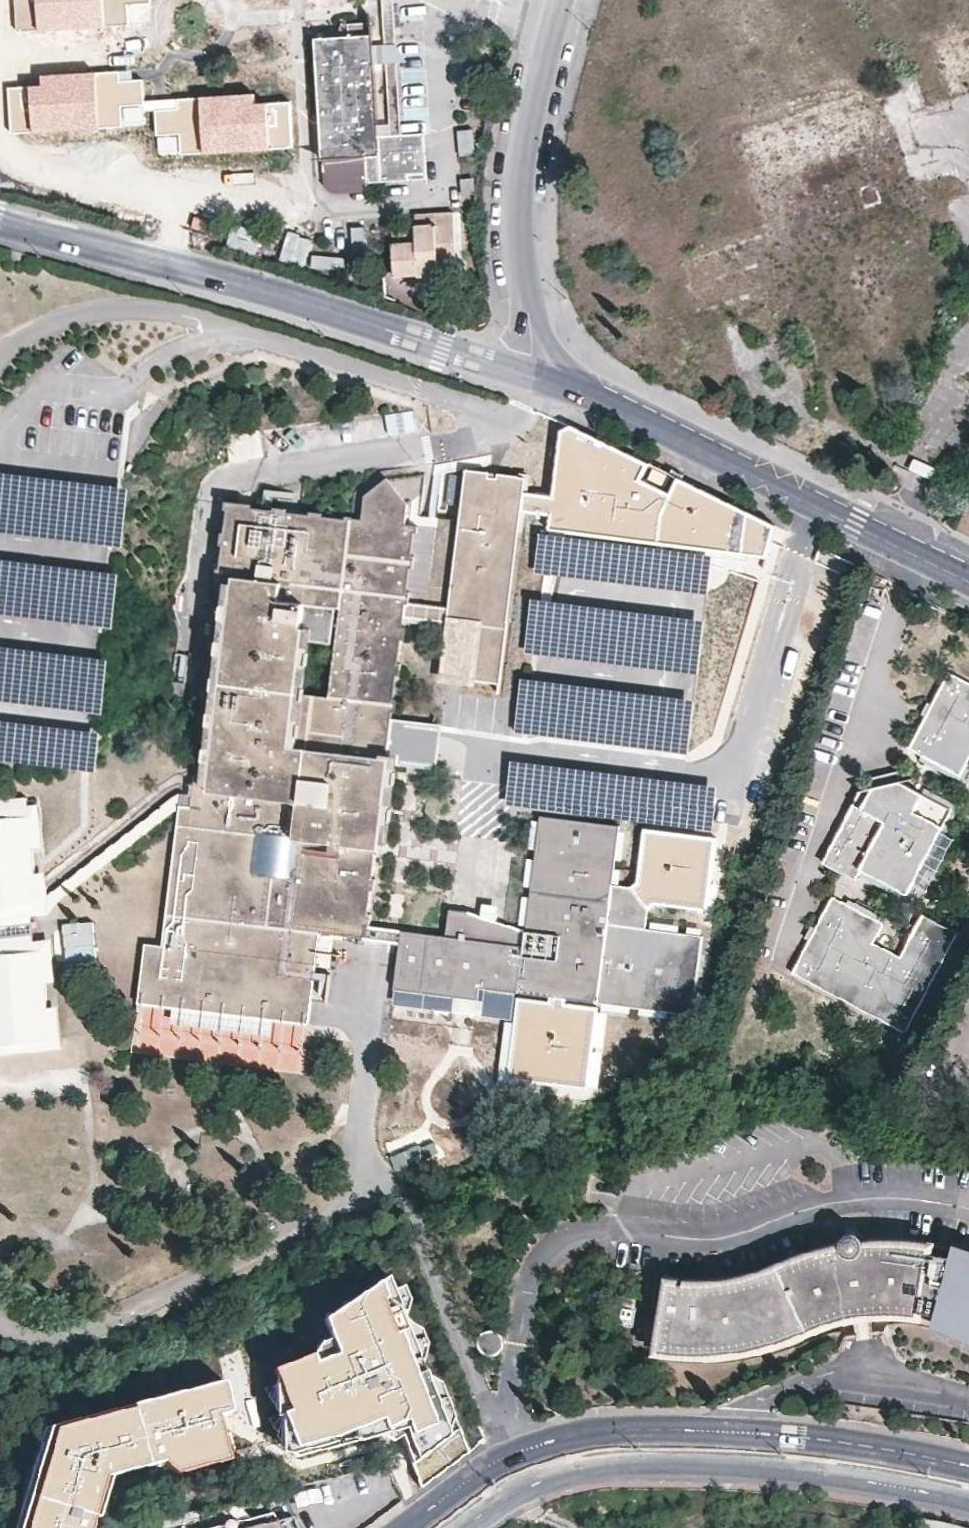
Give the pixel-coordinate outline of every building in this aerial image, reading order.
[(15,33),(152,25),(150,0),(13,0),(15,33)] [(391,135),(402,135),(396,0),(383,0),(391,135)] [(379,136),(372,24),(349,25),(349,37),(315,39),(322,160),(323,180),(327,187),(330,191),(336,194),(367,192),(367,184),(407,182),(405,175),(427,175),(424,134),(402,135),(391,135),(379,136)] [(41,85),(7,87),(9,134),(146,126),(145,111),(145,101),(144,80),(123,82),(122,71),(40,76),(41,85)] [(260,94),(179,99),(180,109),(156,111),(158,156),(293,148),(291,102),(261,104),(260,94)] [(180,109),(179,99),(145,101),(145,111),(156,111),(180,109)] [(330,191),(327,187),(323,180),(324,194),(336,194),(330,191)] [(415,215),(416,229),(417,243),(394,245),(396,278),(439,275),(438,268),(458,267),(455,213),(415,215)] [(393,230),(394,245),(417,243),(416,229),(393,230)] [(551,497),(522,495),(520,511),(549,514),(548,529),(763,556),(771,529),(571,427),(560,430),(551,497)] [(399,628),(400,619),(418,621),(453,625),(451,640),(466,641),(461,681),(470,682),(499,686),(520,511),(522,495),(524,478),(496,475),(495,475),(494,480),(485,479),(486,474),(463,471),(446,610),(406,605),(407,593),(403,592),(406,569),(410,570),(411,558),(408,557),(410,535),(415,535),(415,528),(402,525),(404,508),(383,480),(362,496),(358,521),(351,520),(351,517),(342,516),(341,519),(320,516),(320,514),(307,512),(307,515),(286,512),(286,510),(270,509),(270,510),(249,508),(249,506),(223,502),(222,510),(225,511),(222,534),(219,534),(217,546),(221,546),(218,569),(215,569),(213,582),(216,582),(213,605),(210,604),(208,620),(212,620),(209,641),(206,641),(204,655),(207,655),(204,677),(201,677),(200,692),(203,692),(200,712),(197,712),(195,726),(198,727),(196,747),(193,747),(191,762),(194,763),(191,785),(188,785),(187,794),(177,793),(86,864),(87,877),(168,814),(177,807),(168,877),(160,945),(142,943),(135,1003),(308,1024),(311,1000),(314,972),(315,964),(319,932),(333,934),(361,937),(362,925),(366,926),(367,915),(364,914),(366,891),(370,891),(372,879),(367,879),(370,854),(375,855),(376,849),(387,760),(383,760),(387,724),(389,713),(393,713),(395,699),(391,699),(393,677),(397,677),(399,664),(395,663),(397,642),(401,643),(403,628),(399,628)] [(120,544),(125,482),(0,472),(0,534),(120,544)] [(116,568),(0,556),(0,614),(110,625),(116,568)] [(105,653),(0,644),(0,761),(94,769),(98,723),(99,723),(105,653)] [(945,672),(906,749),(918,756),(957,775),(961,766),(967,756),(968,757),(968,684),(945,672)] [(383,760),(387,760),(404,762),(408,727),(387,724),(383,760)] [(957,775),(918,756),(916,760),(959,783),(966,769),(961,766),(957,775)] [(895,771),(865,778),(868,788),(897,781),(895,771)] [(951,802),(906,779),(897,781),(868,788),(856,791),(856,792),(819,863),(852,880),(854,875),(857,870),(904,894),(948,809),(951,802)] [(0,799),(0,926),(29,923),(29,917),(45,914),(56,901),(61,897),(87,877),(86,864),(57,886),(44,896),(36,902),(33,874),(26,816),(24,797),(0,799)] [(950,838),(941,833),(956,806),(956,805),(951,802),(948,809),(904,894),(857,870),(854,875),(906,902),(913,886),(923,890),(950,838)] [(361,937),(398,942),(393,990),(478,1000),(479,990),(514,993),(548,997),(564,999),(692,1015),(700,927),(642,924),(643,908),(629,889),(609,887),(616,825),(536,820),(522,933),(466,915),(447,912),(445,938),(366,926),(362,925),(361,937)] [(637,882),(629,889),(643,908),(652,904),(705,908),(714,839),(643,830),(637,882)] [(44,896),(42,874),(33,874),(36,902),(44,896)] [(842,903),(829,896),(789,973),(903,1033),(903,1032),(955,932),(919,913),(897,956),(870,942),(875,932),(880,923),(842,903)] [(887,920),(845,898),(842,903),(880,923),(875,932),(880,934),(887,920)] [(29,923),(0,926),(0,936),(30,933),(29,923)] [(333,934),(319,932),(315,964),(330,966),(333,934)] [(0,936),(0,1044),(47,1039),(45,1007),(43,981),(39,940),(30,941),(30,940),(30,933),(0,936)] [(52,980),(48,938),(30,940),(30,941),(39,940),(43,981),(52,980)] [(326,1001),(329,974),(314,972),(311,1000),(326,1001)] [(564,999),(548,997),(547,1003),(516,999),(507,1079),(586,1088),(595,1009),(563,1006),(564,999)] [(308,1024),(135,1003),(132,1033),(304,1054),(308,1024)] [(0,1044),(0,1054),(59,1048),(58,1039),(55,1006),(45,1007),(47,1039),(0,1044)] [(836,1241),(835,1245),(837,1250),(842,1254),(848,1257),(854,1256),(861,1251),(863,1246),(863,1242),(861,1238),(859,1234),(852,1230),(846,1231),(841,1233),(837,1237),(836,1241)] [(835,1245),(798,1254),(745,1274),(718,1279),(664,1278),(652,1353),(720,1357),(775,1345),(842,1320),(853,1318),(871,1316),(883,1314),(928,1319),(968,1338),(968,1254),(957,1249),(902,1239),(863,1242),(863,1246),(861,1251),(854,1256),(848,1257),(842,1254),(837,1250),(835,1245)] [(454,1429),(399,1281),(343,1321),(356,1356),(334,1364),(329,1353),(283,1371),(314,1454),(395,1425),(399,1436),(419,1429),(424,1440),(454,1429)] [(873,1329),(871,1316),(853,1318),(856,1332),(864,1331),(873,1329)] [(482,1333),(479,1335),(475,1341),(474,1344),(475,1348),(478,1352),(481,1355),(487,1356),(490,1356),(493,1355),(496,1353),(498,1351),(500,1347),(501,1343),(500,1340),(497,1335),(494,1333),(490,1331),(486,1331),(482,1333)] [(233,1384),(74,1434),(43,1527),(118,1527),(127,1479),(165,1465),(183,1464),(188,1480),(272,1454),(241,1354),(225,1359),(233,1384)] [(270,1517),(268,1512),(191,1523),(172,1527),(276,1527),(270,1517)] [(163,1518),(165,1527),(172,1527),(191,1523),(189,1514),(180,1517),(179,1514),(163,1518)] [(270,1517),(276,1527),(295,1527),(287,1514),(270,1517)] [(919,1518),(917,1527),(962,1527),(941,1523),(919,1518)]
